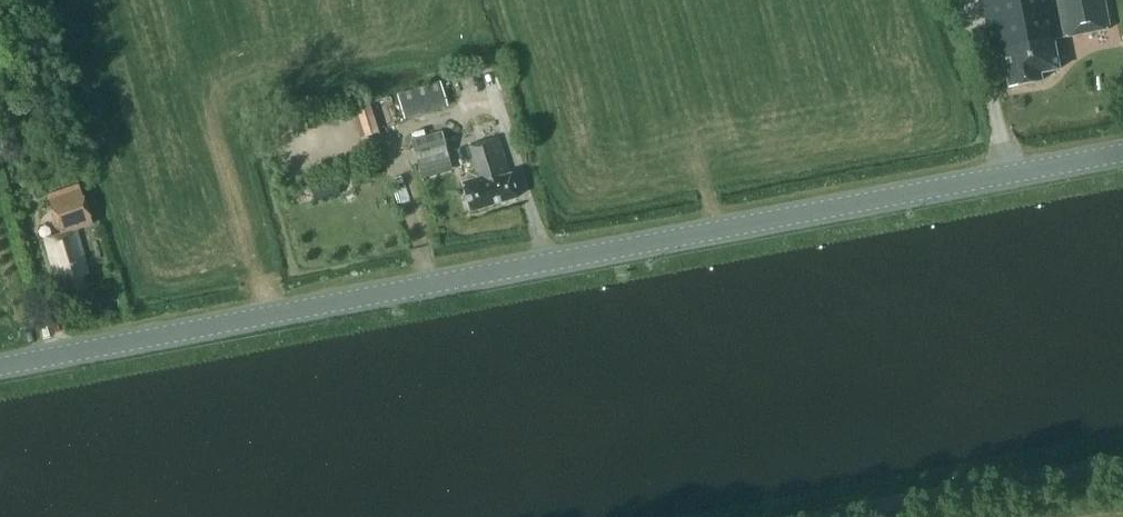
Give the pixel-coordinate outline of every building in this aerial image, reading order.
[(1110,30),(1104,0),(982,0),(993,58),(1003,57),(1009,89),(1042,83),(1040,74),(1059,71),(1053,41),(1110,30)] [(441,81),(397,94),(404,118),(448,105),(441,81)] [(373,100),(360,104),(371,135),(384,130),(373,100)] [(519,197),(512,174),(500,135),(467,145),(475,171),(470,173),(471,178),(463,180),(472,211),(519,197)] [(444,137),(413,146),(420,169),(451,160),(444,137)] [(79,183),(46,194),(60,234),(77,228),(77,216),(89,212),(79,183)] [(84,276),(89,275),(76,232),(46,241),(58,279),(63,278),(67,290),(86,284),(84,276)]
